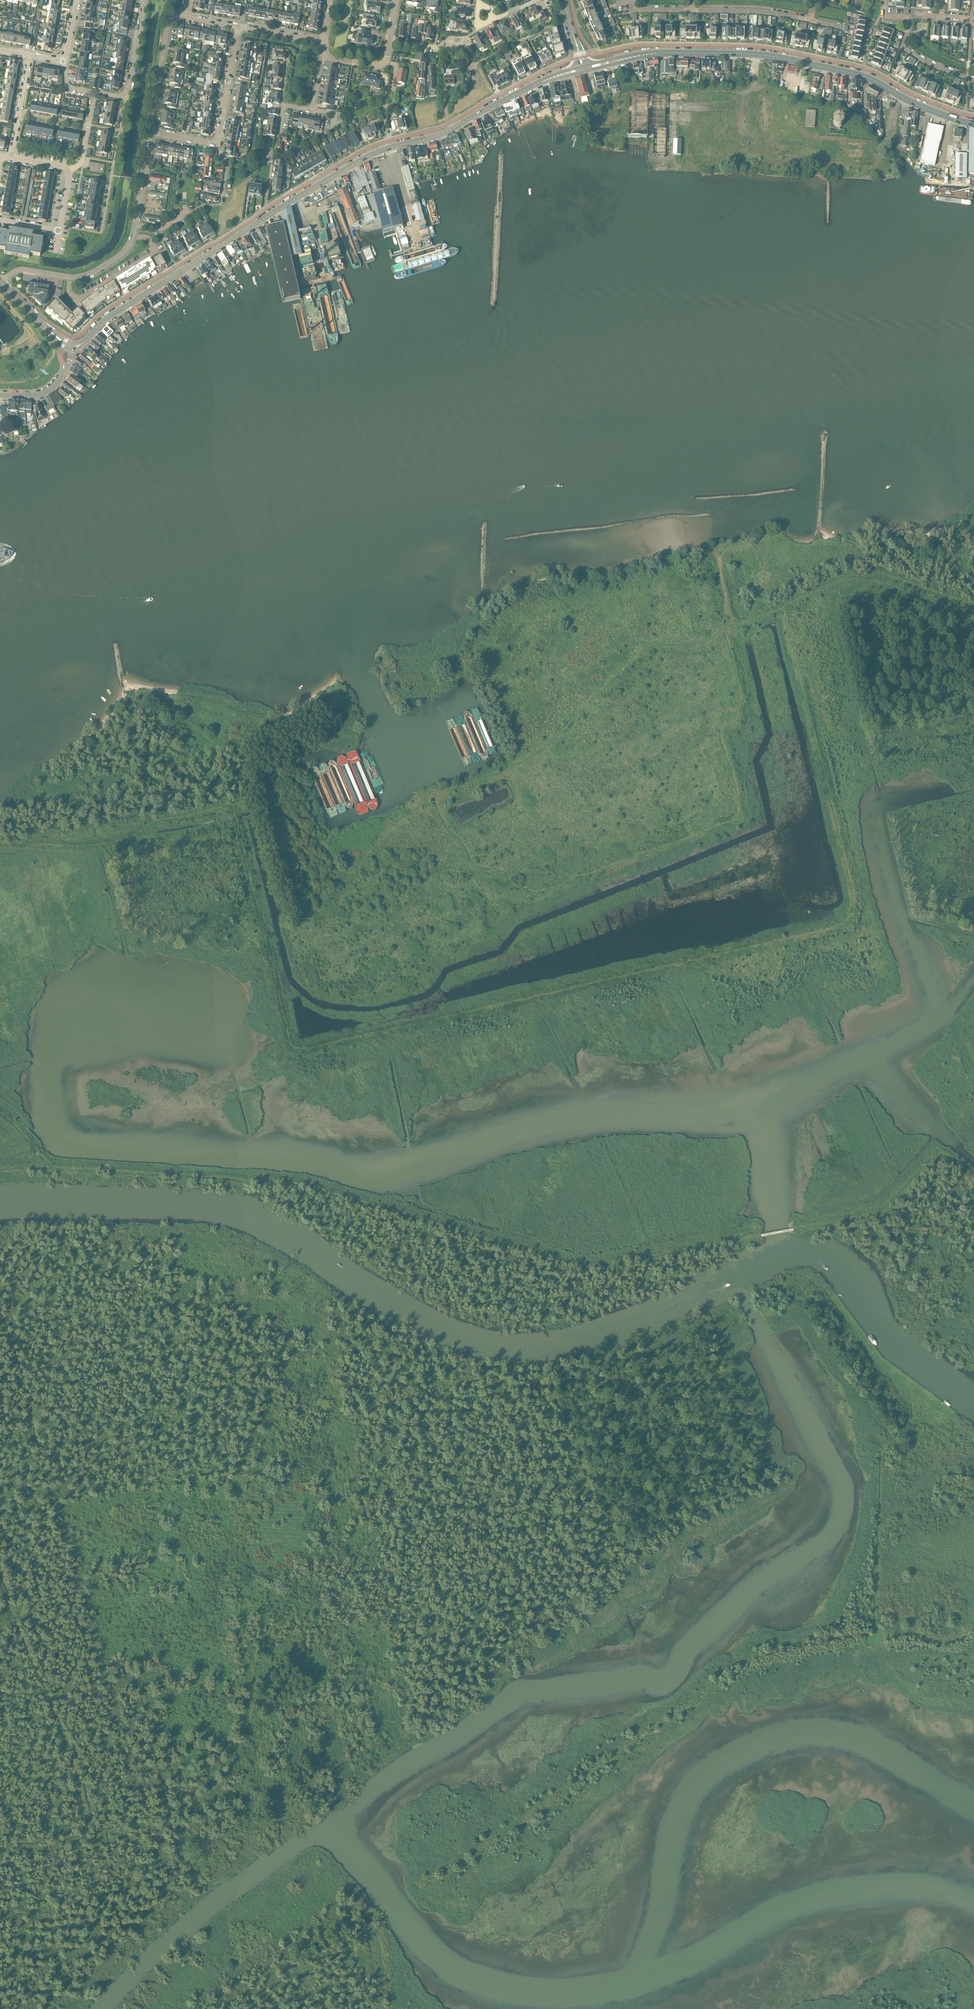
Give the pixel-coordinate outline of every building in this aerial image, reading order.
[(366,5),(368,6),(368,8),(367,11),(370,12),(380,13),(381,4),(374,3),(374,0),(367,0),(366,5)] [(407,1),(413,2),(413,3),(417,4),(417,8),(423,9),(424,2),(421,1),(421,0),(407,0),(407,1)] [(426,7),(435,9),(435,12),(441,13),(442,4),(438,4),(439,0),(427,0),(426,7)] [(591,3),(583,5),(585,11),(593,8),(591,3)] [(240,12),(243,13),(244,7),(242,6),(241,8),(235,7),(233,16),(240,17),(240,12)] [(455,16),(457,16),(468,17),(469,11),(463,10),(463,7),(456,6),(455,16)] [(249,16),(255,17),(257,9),(247,7),(246,13),(249,14),(249,16)] [(536,8),(525,13),(528,19),(539,14),(536,8)] [(587,16),(595,13),(593,8),(585,11),(587,16)] [(544,20),(549,18),(545,10),(540,13),(544,20)] [(589,21),(597,18),(595,13),(587,16),(589,21)] [(372,15),(364,14),(363,19),(367,20),(366,25),(376,27),(378,19),(372,18),(372,15)] [(300,16),(294,15),(292,24),(299,25),(300,16)] [(517,17),(511,20),(516,29),(521,27),(523,29),(526,28),(524,24),(521,18),(519,19),(517,17)] [(591,26),(599,23),(597,18),(589,21),(591,26)] [(457,23),(456,30),(467,31),(468,24),(461,23),(461,19),(455,19),(454,22),(457,23)] [(506,20),(496,25),(499,31),(501,35),(505,33),(510,30),(511,32),(513,31),(510,25),(509,26),(506,20)] [(419,33),(422,33),(424,24),(424,21),(419,21),(417,30),(413,29),(411,39),(418,40),(419,33)] [(400,26),(399,36),(405,38),(407,31),(409,32),(411,24),(408,24),(408,23),(401,22),(400,26)] [(126,35),(128,24),(119,23),(118,30),(117,30),(116,33),(126,35)] [(594,31),(602,27),(599,23),(591,26),(594,31)] [(431,25),(424,24),(422,33),(426,34),(425,39),(433,40),(434,30),(430,29),(431,25)] [(186,37),(188,26),(184,25),(184,27),(179,26),(178,36),(186,37)] [(186,37),(185,39),(193,41),(194,39),(196,29),(191,28),(191,26),(188,26),(186,37)] [(632,39),(636,39),(634,26),(628,27),(629,29),(629,30),(625,30),(626,35),(629,35),(630,39),(632,39)] [(634,26),(636,39),(639,39),(639,38),(642,38),(642,34),(645,33),(644,28),(641,28),(640,26),(634,26)] [(660,26),(654,26),(654,28),(654,29),(651,29),(651,37),(656,37),(656,38),(658,38),(660,38),(661,28),(660,28),(660,26)] [(672,26),(666,26),(666,28),(665,38),(667,38),(670,38),(670,37),(675,37),(675,30),(672,30),(672,28),(672,26)] [(681,37),(686,38),(688,39),(690,39),(691,26),(685,26),(685,27),(685,28),(684,28),(684,30),(681,30),(681,33),(681,37)] [(691,26),(690,39),(692,39),(694,38),(700,38),(700,37),(700,30),(697,30),(697,28),(697,27),(697,26),(691,26)] [(716,29),(716,26),(710,26),(710,29),(709,29),(709,30),(706,30),(706,37),(709,37),(709,39),(716,39),(716,36),(716,30),(716,29)] [(939,37),(940,28),(939,28),(939,27),(934,26),(934,27),(931,27),(930,36),(933,36),(933,38),(939,38),(939,37)] [(604,32),(602,27),(594,31),(596,36),(604,32)] [(943,28),(940,28),(939,37),(942,37),(942,38),(948,39),(948,37),(949,37),(949,29),(949,27),(943,27),(943,28)] [(194,39),(202,40),(204,29),(204,30),(204,28),(200,28),(200,30),(196,29),(194,39)] [(885,28),(883,33),(892,37),(894,31),(885,28)] [(952,29),(949,29),(949,37),(952,38),(952,39),(957,39),(957,38),(958,38),(959,29),(958,29),(958,28),(952,28),(952,29)] [(961,29),(959,29),(958,38),(961,38),(961,39),(966,40),(967,39),(968,30),(967,30),(967,29),(962,28),(961,29)] [(204,29),(202,40),(201,41),(210,42),(211,33),(207,32),(207,30),(204,30),(204,29)] [(501,40),(497,31),(494,33),(492,29),(490,31),(489,30),(487,31),(487,32),(491,40),(493,39),(495,43),(501,40)] [(550,37),(560,35),(558,29),(548,32),(550,37)] [(368,36),(369,31),(362,30),(362,35),(359,35),(358,43),(367,44),(367,45),(368,46),(369,46),(370,46),(370,45),(372,45),(373,37),(368,36)] [(783,41),(786,42),(787,35),(784,35),(784,34),(784,31),(778,30),(778,33),(778,34),(777,34),(776,39),(777,40),(776,42),(783,43),(783,41)] [(211,33),(210,42),(218,44),(220,32),(216,32),(216,34),(211,33)] [(223,33),(220,32),(218,44),(224,45),(223,48),(224,49),(226,50),(227,45),(226,45),(228,36),(223,35),(223,33)] [(604,32),(596,36),(599,41),(601,40),(602,42),(603,42),(606,40),(605,38),(607,37),(604,32)] [(12,36),(11,43),(17,44),(18,37),(19,37),(19,34),(13,33),(12,36)] [(799,47),(801,35),(796,33),(795,36),(795,37),(791,36),(790,44),(795,45),(795,46),(796,46),(799,47)] [(890,42),(892,37),(883,33),(881,39),(890,42)] [(18,37),(17,44),(23,45),(24,38),(25,35),(19,34),(19,37),(18,37)] [(483,40),(480,34),(473,38),(479,49),(483,47),(485,49),(490,46),(487,39),(483,40)] [(82,41),(89,42),(93,43),(94,40),(89,39),(90,36),(83,35),(82,41)] [(115,35),(114,38),(118,39),(116,47),(119,47),(126,48),(127,42),(125,42),(125,40),(126,37),(120,36),(115,35)] [(807,36),(801,35),(799,47),(802,47),(803,47),(808,48),(810,40),(807,40),(807,38),(807,36)] [(818,41),(817,41),(817,42),(814,41),(812,49),(818,50),(817,50),(818,51),(821,52),(824,42),(823,42),(824,40),(818,38),(818,41)] [(888,47),(890,42),(881,39),(879,44),(888,47)] [(829,43),(826,53),(829,53),(831,53),(836,54),(838,46),(835,46),(835,44),(835,42),(829,41),(829,43)] [(246,45),(245,51),(253,52),(254,47),(256,47),(257,44),(251,43),(250,46),(246,45)] [(527,43),(521,47),(522,50),(523,50),(525,49),(527,51),(531,49),(529,46),(527,43)] [(887,52),(888,47),(879,44),(878,49),(887,52)] [(565,53),(562,45),(553,48),(553,50),(550,51),(548,51),(551,57),(565,53)] [(547,48),(542,51),(548,62),(553,60),(551,57),(548,51),(547,48)] [(277,58),(285,59),(286,54),(283,54),(284,50),(275,49),(274,55),(277,56),(277,58)] [(885,57),(887,52),(878,49),(876,54),(885,57)] [(174,58),(186,60),(187,51),(179,50),(179,53),(175,52),(174,58)] [(511,51),(504,55),(506,58),(507,61),(511,59),(510,57),(513,55),(511,51)] [(548,62),(542,51),(537,53),(538,56),(543,65),(548,62)] [(885,57),(876,54),(874,59),(883,62),(885,57)] [(213,64),(222,66),(223,60),(221,60),(222,57),(210,55),(210,56),(210,57),(211,58),(212,58),(212,59),(214,59),(213,64)] [(530,55),(521,59),(527,70),(526,69),(529,68),(530,71),(537,68),(536,67),(533,60),(530,56),(530,55)] [(11,61),(9,67),(17,69),(18,63),(12,62),(13,59),(9,58),(8,61),(11,61)] [(184,68),(186,60),(174,58),(173,63),(177,64),(176,67),(184,68)] [(521,59),(512,64),(513,65),(515,69),(519,76),(519,77),(526,74),(524,70),(526,69),(527,70),(521,59)] [(658,59),(650,60),(651,68),(652,68),(655,67),(654,65),(658,65),(658,59)] [(676,72),(676,70),(673,70),(674,59),(669,59),(668,63),(668,74),(668,75),(669,75),(669,77),(676,77),(676,72)] [(688,60),(677,59),(676,70),(682,70),(683,70),(683,68),(688,69),(688,60)] [(710,59),(702,59),(701,70),(710,70),(710,59)] [(883,62),(874,59),(872,64),(881,67),(883,62)] [(653,72),(652,68),(651,68),(650,60),(644,61),(645,69),(649,68),(650,73),(653,72)] [(278,64),(274,63),(273,70),(275,70),(274,78),(278,78),(278,79),(279,79),(279,78),(282,79),(283,74),(283,72),(284,68),(278,67),(278,64)] [(784,64),(778,63),(777,69),(775,69),(775,74),(778,75),(778,72),(782,73),(783,68),(784,64)] [(329,66),(328,72),(337,74),(338,68),(340,68),(341,65),(335,64),(334,67),(329,66)] [(898,78),(901,80),(907,69),(902,66),(901,68),(900,68),(898,66),(895,71),(898,73),(895,76),(898,78)] [(9,70),(8,73),(16,75),(17,69),(9,67),(6,67),(6,69),(9,70)] [(498,72),(505,85),(510,82),(508,76),(511,74),(507,68),(498,72)] [(60,70),(54,69),(53,78),(58,79),(57,84),(62,85),(62,75),(59,75),(60,70)] [(407,71),(399,69),(397,79),(394,79),(393,85),(396,86),(397,82),(405,84),(407,71)] [(907,69),(901,80),(903,82),(904,81),(906,83),(908,79),(911,81),(914,77),(911,75),(911,74),(912,72),(907,69)] [(172,72),(171,78),(180,80),(181,74),(183,75),(184,72),(178,70),(177,73),(172,72)] [(452,76),(444,76),(444,85),(454,85),(454,80),(458,80),(457,71),(452,71),(452,76)] [(241,72),(240,78),(245,79),(244,82),(250,83),(251,79),(250,77),(249,77),(250,74),(241,72)] [(498,72),(489,77),(494,86),(497,84),(497,85),(499,88),(505,85),(498,72)] [(363,79),(362,84),(369,85),(369,83),(376,84),(378,76),(370,74),(367,73),(367,74),(366,74),(366,79),(363,79)] [(207,74),(206,83),(212,84),(212,81),(219,82),(220,76),(211,75),(207,74)] [(603,74),(594,76),(595,78),(595,79),(597,86),(605,84),(604,81),(603,74)] [(814,75),(811,89),(817,90),(820,76),(814,75)] [(585,82),(586,81),(584,76),(585,76),(584,76),(575,78),(581,98),(589,96),(586,83),(585,82)] [(920,90),(925,79),(920,76),(919,79),(915,88),(918,89),(920,90)] [(179,85),(180,80),(171,78),(170,84),(175,85),(175,88),(181,89),(181,85),(179,85)] [(611,80),(607,82),(610,89),(613,88),(618,86),(616,79),(611,81),(611,80)] [(925,79),(920,90),(922,90),(922,91),(925,92),(930,81),(925,79)] [(930,94),(935,83),(930,81),(925,92),(928,94),(928,93),(930,94)] [(110,88),(110,91),(116,92),(117,89),(119,90),(120,83),(113,82),(111,82),(110,88)] [(212,84),(206,83),(205,86),(207,86),(206,91),(206,92),(215,93),(216,87),(211,87),(212,84)] [(238,91),(246,92),(247,89),(249,89),(250,84),(244,83),(243,86),(239,85),(238,91)] [(940,85),(935,83),(930,94),(932,95),(935,97),(939,87),(940,85)] [(562,91),(559,92),(560,96),(560,98),(564,97),(571,95),(569,84),(561,86),(562,91)] [(3,85),(2,91),(5,91),(13,93),(14,87),(6,85),(3,85)] [(551,92),(548,93),(549,100),(553,99),(553,98),(560,96),(559,92),(558,85),(550,87),(551,92)] [(866,89),(867,90),(867,91),(867,92),(876,97),(880,91),(870,86),(869,87),(868,87),(867,88),(866,89)] [(948,102),(949,102),(954,90),(948,88),(947,91),(946,92),(943,91),(941,98),(946,100),(948,102)] [(550,105),(546,89),(539,91),(542,102),(543,102),(543,106),(550,105)] [(959,92),(954,90),(949,102),(951,103),(953,103),(953,102),(958,104),(961,97),(958,96),(958,95),(959,92)] [(166,98),(178,100),(179,92),(173,91),(172,93),(167,93),(166,98)] [(422,92),(417,92),(416,99),(423,100),(423,99),(424,99),(425,94),(422,94),(422,92)] [(629,95),(627,137),(627,138),(639,138),(642,138),(647,138),(648,129),(654,129),(653,138),(653,156),(666,156),(666,129),(665,129),(666,96),(651,96),(644,96),(645,93),(633,93),(633,95),(629,95)] [(532,107),(538,105),(541,103),(539,99),(536,100),(535,96),(528,99),(532,107)] [(176,109),(178,100),(166,98),(165,104),(168,104),(168,107),(176,109)] [(526,98),(522,99),(525,105),(524,105),(526,110),(527,113),(529,112),(532,111),(531,108),(530,106),(530,105),(529,106),(526,98)] [(106,108),(115,110),(116,104),(112,104),(112,101),(106,99),(105,103),(107,103),(106,108)] [(324,99),(323,104),(328,105),(327,110),(335,111),(335,106),(334,106),(335,101),(332,100),(324,99)] [(517,102),(516,102),(520,110),(521,113),(523,117),(525,116),(524,113),(522,109),(524,108),(520,100),(517,102)] [(510,104),(503,107),(506,115),(509,114),(510,122),(513,120),(518,119),(517,116),(517,113),(516,112),(514,107),(515,107),(513,103),(510,105),(510,104)] [(244,108),(235,107),(234,112),(239,113),(238,116),(244,117),(245,114),(243,114),(244,108)] [(502,107),(494,111),(494,112),(494,113),(498,122),(503,120),(502,117),(505,116),(502,107)] [(806,110),(805,127),(814,128),(816,111),(806,110)] [(912,111),(906,110),(905,117),(906,117),(902,146),(907,147),(912,111)] [(163,119),(172,120),(174,120),(175,112),(169,111),(169,114),(164,113),(163,119)] [(497,123),(498,123),(499,123),(494,113),(489,115),(495,128),(499,126),(497,123)] [(842,116),(835,115),(835,119),(833,121),(832,127),(829,127),(829,130),(835,130),(835,129),(840,129),(843,126),(844,121),(842,119),(842,116)] [(290,121),(289,126),(292,127),(292,125),(298,126),(299,117),(294,116),(294,117),(290,117),(289,121),(290,121)] [(399,118),(401,130),(403,129),(404,130),(407,129),(405,119),(404,117),(399,118)] [(485,131),(493,127),(489,117),(484,119),(485,122),(482,124),(485,131)] [(232,125),(240,127),(241,123),(243,124),(244,119),(238,118),(237,120),(233,120),(232,125)] [(400,130),(401,130),(399,118),(393,119),(394,122),(394,124),(391,124),(393,132),(396,131),(396,132),(400,131),(400,130)] [(171,125),(172,120),(163,119),(162,124),(165,125),(164,128),(172,129),(173,126),(171,125)] [(321,121),(316,120),(314,129),(320,130),(320,127),(323,127),(324,122),(321,121)] [(476,121),(474,122),(477,130),(476,130),(479,137),(479,136),(481,142),(483,141),(482,139),(480,131),(480,132),(482,131),(478,120),(478,121),(478,120),(476,121)] [(943,127),(928,124),(920,163),(935,166),(943,127)] [(374,125),(368,127),(369,130),(373,139),(375,138),(376,137),(381,135),(381,134),(379,129),(378,128),(375,129),(375,128),(374,125)] [(264,131),(263,135),(275,137),(276,127),(267,126),(267,131),(264,131)] [(363,133),(360,135),(363,142),(369,140),(371,140),(373,139),(369,130),(368,127),(363,130),(363,132),(363,133)] [(468,132),(465,134),(469,142),(471,141),(472,142),(477,140),(476,138),(479,137),(476,130),(474,131),(473,129),(471,130),(467,131),(468,132)] [(962,139),(962,130),(954,130),(954,138),(962,139)] [(349,136),(348,137),(353,145),(354,145),(355,146),(359,143),(353,132),(349,135),(349,136)] [(455,135),(452,136),(457,145),(460,143),(461,143),(456,134),(455,135)] [(289,142),(290,137),(280,135),(279,141),(280,141),(280,142),(278,142),(278,147),(282,148),(283,141),(289,142)] [(343,139),(342,140),(347,149),(348,148),(349,149),(354,146),(353,145),(348,137),(348,136),(343,139)] [(452,136),(448,138),(452,146),(453,146),(453,147),(457,145),(452,136)] [(448,138),(444,140),(448,148),(452,146),(448,138)] [(341,152),(342,151),(343,152),(348,150),(347,149),(342,140),(342,139),(337,142),(337,143),(336,143),(336,144),(341,152)] [(674,140),(673,155),(681,155),(682,140),(674,140)] [(341,152),(336,144),(336,143),(331,146),(330,147),(335,156),(335,155),(336,155),(337,156),(342,153),(341,152)] [(436,143),(429,144),(430,148),(430,151),(437,151),(436,143)] [(162,154),(164,145),(158,144),(158,149),(155,149),(154,155),(157,155),(157,153),(162,154)] [(336,156),(335,155),(335,156),(330,147),(330,146),(325,149),(331,159),(336,156)] [(108,149),(98,147),(98,153),(96,152),(96,156),(102,157),(103,154),(107,155),(108,149)] [(236,153),(237,148),(228,147),(227,152),(228,152),(228,156),(238,158),(239,154),(236,153)] [(416,150),(418,160),(425,158),(425,157),(428,157),(427,150),(424,151),(423,148),(416,150)] [(191,150),(185,149),(184,158),(187,158),(187,160),(192,161),(193,155),(190,155),(191,150)] [(402,165),(403,166),(406,165),(405,160),(409,159),(406,151),(405,151),(405,150),(403,151),(402,152),(400,153),(402,161),(401,161),(402,165)] [(316,155),(322,164),(327,161),(321,152),(316,155)] [(966,179),(967,154),(955,153),(955,178),(966,179)] [(205,155),(203,167),(205,167),(212,168),(212,163),(213,163),(213,158),(210,158),(210,155),(205,155)] [(312,158),(317,167),(322,164),(316,155),(312,158)] [(307,160),(312,170),(317,167),(312,158),(307,160)] [(276,162),(276,168),(284,169),(285,163),(284,163),(282,163),(283,160),(279,160),(279,162),(276,162)] [(304,166),(308,172),(312,170),(307,160),(302,163),(304,166)] [(308,172),(304,166),(302,163),(297,166),(298,167),(303,175),(308,172)] [(211,178),(212,168),(205,167),(204,177),(211,178)] [(298,167),(294,169),(293,176),(295,180),(303,175),(298,167)] [(379,190),(381,189),(375,172),(368,174),(374,191),(374,192),(379,190)] [(346,187),(338,191),(352,225),(365,220),(351,185),(349,178),(348,178),(344,180),(346,187)] [(211,181),(211,188),(220,189),(221,182),(214,181),(214,179),(212,179),(211,181)] [(201,187),(208,188),(211,188),(211,181),(202,180),(201,187)] [(334,186),(308,200),(311,205),(337,191),(334,186)] [(393,188),(373,194),(384,231),(403,226),(393,188)] [(204,194),(203,199),(204,199),(210,201),(210,202),(210,201),(212,201),(212,202),(212,201),(216,202),(217,197),(205,194),(204,194)] [(32,200),(31,204),(39,205),(39,204),(40,204),(40,208),(48,209),(49,203),(41,202),(32,200)] [(267,229),(266,229),(268,237),(271,249),(283,301),(283,302),(283,303),(301,299),(301,298),(292,257),(302,255),(300,246),(293,215),(297,214),(293,206),(291,208),(282,213),(285,224),(282,225),(282,223),(277,224),(277,223),(270,224),(270,227),(267,228),(267,229)] [(202,227),(208,236),(213,233),(209,227),(208,228),(206,224),(202,227)] [(202,240),(208,236),(202,227),(197,229),(200,233),(199,234),(202,240)] [(256,231),(258,236),(259,238),(263,245),(266,243),(263,237),(265,236),(266,237),(268,237),(266,229),(262,230),(261,228),(259,229),(258,229),(257,230),(257,231),(256,231)] [(19,230),(9,229),(8,233),(6,232),(0,231),(0,249),(1,249),(5,250),(4,254),(13,255),(27,258),(27,256),(28,254),(40,256),(40,255),(41,252),(42,243),(43,240),(43,239),(42,239),(34,237),(33,237),(33,236),(33,233),(19,230)] [(258,236),(256,231),(255,230),(250,233),(253,239),(258,236)] [(192,233),(187,235),(193,245),(199,242),(195,236),(194,236),(192,233)] [(188,248),(193,245),(187,235),(183,238),(185,242),(184,242),(188,248)] [(263,245),(259,238),(258,236),(253,239),(257,245),(260,244),(261,246),(263,245)] [(247,237),(241,241),(246,249),(247,249),(248,251),(251,248),(250,247),(252,246),(247,237)] [(178,241),(173,244),(179,254),(184,251),(181,245),(180,245),(178,241)] [(238,243),(240,248),(243,253),(248,251),(247,249),(246,249),(241,241),(238,243)] [(174,257),(179,254),(173,244),(169,247),(171,250),(170,251),(174,257)] [(238,256),(243,253),(240,248),(239,248),(237,244),(233,246),(238,255),(238,256)] [(231,247),(227,250),(231,256),(234,255),(235,256),(236,255),(236,254),(236,253),(234,250),(233,250),(231,247)] [(223,254),(229,264),(231,262),(230,261),(228,258),(231,257),(231,256),(227,250),(226,249),(223,251),(224,254),(223,254)] [(222,253),(218,256),(222,263),(221,263),(224,267),(229,264),(223,254),(222,253)] [(160,255),(155,258),(161,268),(166,265),(160,255)] [(221,265),(222,265),(217,257),(212,259),(217,268),(220,266),(223,272),(225,271),(221,265)] [(155,258),(150,261),(154,268),(156,271),(161,268),(155,258)] [(122,292),(156,271),(149,260),(139,266),(125,274),(126,274),(115,280),(122,292)] [(211,270),(216,268),(212,260),(207,262),(211,270)] [(211,278),(209,275),(208,273),(204,264),(198,268),(199,270),(197,271),(200,276),(202,275),(202,276),(205,274),(207,277),(208,280),(211,279),(211,278)] [(184,289),(188,287),(182,278),(178,281),(182,287),(182,286),(184,289)] [(104,303),(120,293),(113,282),(103,288),(95,292),(89,298),(80,306),(88,316),(102,304),(104,303)] [(181,288),(177,282),(172,285),(177,291),(177,290),(178,291),(180,289),(183,294),(185,293),(181,287),(181,288)] [(33,298),(41,306),(47,300),(50,286),(29,283),(28,293),(30,295),(31,295),(30,296),(33,297),(33,298)] [(171,286),(166,289),(171,296),(171,295),(172,297),(174,296),(176,295),(175,293),(171,286)] [(166,289),(162,292),(167,299),(168,301),(170,300),(169,299),(170,298),(172,297),(171,295),(171,296),(166,289)] [(167,299),(162,292),(158,295),(162,301),(167,299)] [(157,295),(148,301),(152,308),(161,302),(157,295)] [(72,315),(56,299),(46,309),(47,310),(63,325),(64,324),(72,332),(86,318),(77,309),(72,315)] [(134,308),(138,315),(145,311),(141,304),(134,308)] [(133,318),(138,315),(134,308),(129,311),(133,318)] [(120,319),(124,326),(125,328),(133,323),(126,313),(121,317),(122,318),(120,319)] [(114,323),(112,324),(117,333),(120,331),(125,328),(124,326),(120,319),(119,318),(114,322),(114,323)] [(115,331),(114,329),(110,324),(107,327),(106,326),(101,331),(108,338),(107,339),(113,344),(115,341),(110,336),(115,331)] [(99,333),(96,337),(102,343),(103,343),(104,342),(104,341),(106,339),(99,333)] [(96,337),(93,341),(99,347),(101,344),(107,349),(108,348),(103,343),(102,343),(96,337)] [(99,347),(93,341),(90,344),(102,355),(103,353),(98,350),(100,347),(99,347)] [(91,352),(87,357),(92,362),(91,362),(93,364),(95,366),(98,364),(94,360),(97,357),(91,352)] [(82,353),(78,357),(90,367),(93,364),(91,362),(92,362),(82,353)] [(81,361),(77,358),(73,364),(81,369),(85,372),(87,368),(86,367),(87,367),(86,366),(84,364),(81,361)] [(70,369),(69,372),(73,375),(77,377),(78,378),(82,371),(80,370),(72,365),(70,369)] [(72,375),(67,381),(69,383),(76,389),(79,384),(81,383),(72,376),(72,375)] [(79,394),(64,382),(61,386),(68,392),(70,389),(77,395),(79,394)] [(69,393),(62,388),(58,393),(65,398),(69,393)] [(56,391),(48,396),(56,412),(62,409),(58,403),(62,401),(56,391)] [(49,416),(56,412),(48,396),(44,398),(48,405),(44,407),(47,413),(47,412),(49,416)] [(0,407),(0,409),(2,419),(8,419),(8,416),(12,416),(13,427),(12,428),(11,428),(11,429),(11,430),(12,431),(13,432),(18,432),(18,419),(17,412),(18,401),(8,401),(8,408),(0,407)] [(44,418),(39,405),(33,407),(37,420),(44,418)]
